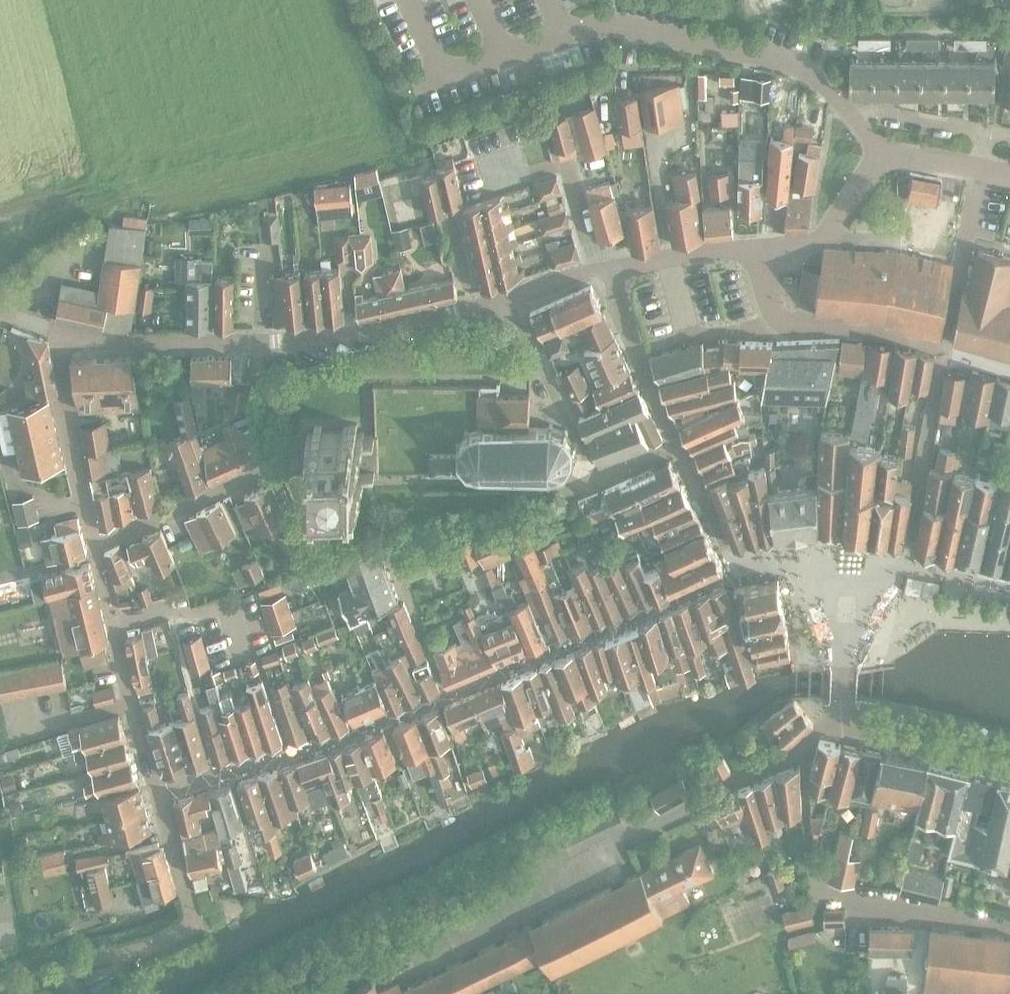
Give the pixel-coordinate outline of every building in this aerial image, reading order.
[(872,38),(872,48),(888,47),(888,37),(872,38)] [(905,48),(922,48),(922,37),(906,37),(905,48)] [(922,37),(922,48),(938,48),(938,37),(922,37)] [(954,48),(969,48),(969,37),(954,37),(954,48)] [(969,37),(969,48),(985,48),(985,37),(969,37)] [(857,48),(872,48),(872,38),(857,38),(857,48)] [(848,94),(872,94),(872,61),(848,61),(848,94)] [(872,94),(894,94),(894,62),(872,61),(872,94)] [(894,94),(918,94),(919,62),(894,62),(894,94)] [(918,94),(943,94),(942,62),(919,62),(918,94)] [(943,94),(969,94),(968,62),(942,62),(943,94)] [(968,62),(969,94),(993,94),(993,62),(968,62)] [(733,74),(720,73),(720,82),(733,82),(733,74)] [(741,74),(740,96),(769,97),(770,76),(741,74)] [(639,90),(645,126),(681,120),(676,85),(639,90)] [(730,100),(738,100),(738,88),(730,88),(730,100)] [(615,97),(619,128),(641,126),(637,94),(615,97)] [(714,96),(705,96),(705,110),(714,110),(714,96)] [(592,106),(548,118),(559,157),(573,153),(576,152),(575,150),(581,149),(583,156),(605,150),(592,106)] [(737,107),(720,108),(721,123),(737,122),(737,107)] [(769,161),(766,196),(787,198),(794,126),(785,125),(784,137),(770,136),(767,161),(769,161)] [(795,126),(794,138),(812,140),(813,128),(795,126)] [(798,152),(793,186),(813,189),(814,189),(821,146),(808,144),(806,154),(798,152)] [(737,212),(760,212),(761,180),(762,157),(749,157),(737,156),(737,212)] [(446,165),(436,167),(445,206),(445,205),(462,202),(451,158),(445,159),(446,165)] [(445,206),(436,167),(429,169),(431,174),(421,177),(429,214),(447,211),(445,206)] [(707,173),(710,196),(735,193),(733,171),(707,173)] [(664,201),(671,244),(701,238),(694,197),(697,196),(693,172),(671,175),(675,199),(664,201)] [(533,183),(538,199),(559,191),(554,176),(533,183)] [(911,176),(908,191),(937,197),(940,182),(911,176)] [(349,182),(315,184),(317,205),(351,202),(349,182)] [(587,202),(597,238),(622,231),(612,194),(610,194),(607,183),(584,189),(587,201),(587,202)] [(775,205),(773,228),(784,229),(784,230),(808,230),(812,195),(794,195),(794,189),(788,189),(787,206),(775,205)] [(462,207),(466,224),(504,212),(509,210),(507,203),(502,205),(500,195),(462,207)] [(544,204),(547,213),(559,210),(556,200),(544,204)] [(623,208),(631,251),(658,246),(651,203),(623,208)] [(701,207),(704,237),(731,234),(729,204),(701,207)] [(539,218),(543,233),(568,225),(564,210),(539,218)] [(466,224),(469,240),(507,228),(512,227),(511,219),(506,221),(504,212),(466,224)] [(263,215),(265,241),(280,240),(278,214),(263,215)] [(98,289),(96,303),(132,309),(145,228),(146,219),(123,215),(122,225),(116,224),(109,223),(108,225),(98,289)] [(189,232),(211,232),(211,216),(189,216),(189,232)] [(391,229),(396,249),(412,246),(407,226),(391,229)] [(473,257),(511,245),(516,243),(514,236),(509,237),(507,228),(469,240),(473,257)] [(333,236),(337,261),(348,260),(349,263),(360,272),(361,273),(371,261),(369,236),(348,238),(347,234),(333,236)] [(547,250),(551,266),(577,260),(573,243),(547,250)] [(473,257),(477,273),(514,260),(519,259),(518,252),(513,254),(511,245),(473,257)] [(1009,356),(1009,257),(977,248),(967,284),(962,283),(950,342),(1009,356)] [(876,321),(886,324),(897,253),(822,249),(819,267),(803,265),(798,297),(815,300),(814,313),(876,321)] [(897,253),(886,324),(938,337),(951,266),(949,266),(898,253),(897,253)] [(186,293),(186,326),(209,327),(210,262),(201,262),(201,255),(175,254),(175,279),(186,280),(186,293)] [(329,256),(320,257),(321,265),(330,264),(329,256)] [(514,260),(477,273),(481,289),(523,275),(522,268),(517,270),(514,260)] [(321,270),(319,270),(319,271),(320,271),(325,321),(343,319),(337,268),(328,269),(328,266),(321,267),(321,270)] [(398,267),(381,271),(384,288),(401,284),(398,267)] [(268,276),(273,326),(303,324),(299,273),(297,273),(297,269),(290,270),(290,274),(268,276)] [(319,271),(319,270),(303,272),(308,323),(325,321),(320,271),(319,271)] [(213,327),(231,327),(231,276),(214,276),(213,327)] [(452,278),(403,290),(406,306),(455,296),(452,278)] [(137,308),(151,310),(154,284),(140,282),(137,308)] [(59,284),(57,296),(96,303),(98,289),(59,284)] [(540,339),(579,321),(601,311),(589,285),(528,312),(540,339)] [(406,306),(403,290),(354,300),(357,317),(406,306)] [(96,303),(57,296),(54,319),(100,328),(101,327),(129,331),(132,309),(96,303)] [(591,347),(593,346),(612,336),(601,311),(579,321),(591,347)] [(594,347),(582,352),(588,363),(588,364),(598,384),(608,379),(628,369),(625,363),(613,335),(613,336),(593,346),(594,347)] [(542,344),(547,357),(567,348),(561,336),(542,344)] [(28,337),(29,344),(34,368),(35,374),(24,376),(28,396),(46,392),(57,390),(47,341),(28,337)] [(649,355),(659,383),(707,370),(706,363),(703,348),(702,340),(677,347),(649,355)] [(707,370),(659,383),(672,412),(673,412),(720,399),(735,395),(733,380),(731,380),(727,364),(739,364),(739,363),(742,341),(723,340),(723,342),(724,363),(724,365),(707,370)] [(718,346),(703,348),(706,363),(707,370),(724,365),(724,363),(723,342),(723,340),(719,340),(718,346)] [(772,343),(765,366),(760,397),(825,399),(833,364),(838,340),(772,343)] [(739,363),(739,364),(739,365),(765,366),(772,343),(742,341),(739,363)] [(837,366),(862,369),(863,363),(865,344),(840,341),(837,366)] [(864,363),(850,433),(841,530),(867,535),(879,446),(879,445),(873,444),(873,431),(866,429),(869,410),(873,411),(879,384),(881,384),(883,378),(890,379),(896,347),(890,345),(869,341),(864,363)] [(916,352),(896,347),(890,379),(887,394),(907,398),(909,388),(914,363),(916,352)] [(933,356),(916,352),(914,363),(909,388),(927,391),(933,356)] [(69,357),(69,363),(77,408),(139,406),(132,362),(131,356),(69,357)] [(191,356),(191,380),(193,399),(204,399),(204,380),(231,380),(231,356),(191,356)] [(563,380),(572,396),(576,403),(585,399),(582,392),(589,389),(575,362),(555,373),(559,381),(563,380)] [(608,380),(589,389),(582,392),(585,399),(576,403),(582,414),(637,388),(629,370),(608,380)] [(973,371),(962,413),(987,420),(989,414),(989,413),(989,412),(998,378),(973,371)] [(947,372),(940,408),(957,411),(964,376),(947,372)] [(1009,421),(1009,381),(998,378),(989,412),(989,413),(989,414),(1000,417),(998,425),(1008,428),(1009,421)] [(462,432),(464,434),(458,442),(455,442),(454,444),(457,446),(457,454),(427,454),(428,471),(425,471),(425,475),(428,475),(428,473),(451,473),(463,472),(468,472),(469,472),(479,474),(479,478),(483,478),(483,474),(494,474),(494,478),(498,478),(498,474),(512,475),(512,478),(515,478),(516,475),(530,475),(530,478),(533,478),(533,475),(547,476),(548,478),(551,478),(551,475),(562,472),(564,475),(567,473),(565,470),(573,460),(575,461),(577,458),(573,457),(573,445),(576,444),(575,441),(573,442),(565,431),(567,428),(565,426),(562,430),(549,426),(549,422),(546,422),(546,426),(527,425),(527,424),(528,424),(528,421),(529,421),(529,392),(528,392),(528,390),(526,390),(526,392),(513,391),(513,389),(511,389),(511,391),(499,391),(498,388),(499,388),(499,387),(500,387),(500,380),(496,380),(496,384),(479,384),(479,393),(477,393),(476,422),(478,422),(478,424),(477,424),(478,428),(467,432),(465,430),(462,432)] [(226,405),(223,420),(239,414),(240,408),(241,408),(242,407),(245,385),(234,383),(230,406),(226,405)] [(577,417),(585,434),(634,412),(647,407),(637,388),(582,414),(576,403),(572,396),(571,398),(579,416),(577,417)] [(720,399),(673,412),(679,423),(678,424),(686,440),(687,440),(733,421),(733,423),(759,417),(759,414),(742,411),(735,395),(720,399)] [(190,396),(174,399),(183,434),(194,431),(198,430),(190,396)] [(7,406),(13,431),(53,422),(47,397),(7,406)] [(634,412),(585,434),(587,438),(583,440),(591,458),(595,456),(598,461),(649,443),(661,438),(647,407),(634,412)] [(238,418),(227,423),(247,465),(262,458),(249,428),(238,433),(235,424),(239,422),(238,418)] [(104,420),(80,424),(85,451),(109,447),(104,420)] [(733,421),(687,440),(692,449),(738,432),(739,436),(747,436),(750,445),(755,444),(754,436),(753,436),(752,432),(749,433),(747,425),(735,428),(733,423),(733,421)] [(53,422),(13,431),(23,471),(62,461),(53,422)] [(227,438),(218,442),(229,473),(247,465),(227,423),(221,425),(227,438)] [(899,436),(897,452),(898,452),(910,453),(913,425),(900,423),(899,432),(899,436)] [(313,432),(306,432),(306,434),(306,440),(313,439),(314,467),(306,467),(306,472),(307,475),(314,475),(314,482),(322,482),(322,475),(349,474),(349,481),(357,481),(357,474),(364,474),(364,469),(377,469),(377,434),(374,434),(363,435),(363,431),(356,431),(356,424),(348,424),(349,431),(321,432),(321,425),(313,425),(313,432)] [(183,434),(161,441),(167,460),(176,458),(187,492),(209,482),(202,445),(202,444),(199,445),(194,431),(183,434)] [(692,449),(701,468),(729,456),(742,450),(741,447),(750,445),(747,436),(739,436),(738,432),(692,449)] [(820,432),(818,471),(818,529),(841,530),(850,433),(820,432)] [(206,444),(202,445),(209,482),(229,473),(218,442),(207,447),(206,444)] [(994,443),(991,459),(1001,461),(1004,446),(994,443)] [(88,476),(105,472),(119,470),(115,446),(83,452),(88,476)] [(772,446),(762,447),(764,463),(774,462),(772,446)] [(886,448),(879,447),(867,535),(886,539),(896,475),(898,456),(885,454),(886,448)] [(936,551),(951,471),(955,452),(939,449),(935,467),(929,466),(915,547),(936,551)] [(701,468),(708,481),(727,474),(746,465),(745,462),(750,460),(748,456),(732,462),(729,456),(701,468)] [(667,461),(631,477),(643,502),(680,486),(667,461)] [(727,474),(708,481),(708,482),(734,545),(749,540),(729,480),(727,480),(726,476),(747,468),(746,465),(727,474)] [(126,471),(137,513),(159,503),(149,466),(126,471)] [(774,466),(764,467),(775,535),(818,529),(818,471),(805,472),(806,485),(776,488),(774,466)] [(749,472),(749,473),(761,537),(775,535),(764,467),(749,471),(749,472)] [(105,472),(107,482),(116,521),(134,514),(129,486),(125,470),(119,470),(105,472)] [(936,551),(956,555),(973,476),(951,471),(936,551)] [(749,473),(729,480),(749,540),(761,537),(749,473)] [(1005,567),(1009,546),(1009,476),(998,474),(997,480),(980,561),(1005,567)] [(896,475),(886,539),(901,542),(910,482),(898,480),(899,475),(896,475)] [(956,555),(980,561),(997,480),(973,475),(973,476),(956,555)] [(615,513),(615,514),(643,502),(631,477),(603,490),(612,509),(607,511),(604,506),(585,513),(589,521),(589,522),(608,515),(615,513)] [(116,521),(107,482),(90,485),(98,528),(116,521)] [(278,534),(285,549),(297,544),(269,483),(243,495),(245,498),(235,503),(245,526),(256,522),(261,532),(278,524),(282,532),(278,534)] [(623,530),(635,524),(649,518),(689,501),(681,485),(680,486),(643,502),(615,514),(619,522),(623,530)] [(32,495),(12,500),(18,523),(38,518),(32,495)] [(185,517),(193,535),(200,548),(234,532),(219,501),(185,517)] [(688,501),(649,518),(654,528),(658,536),(697,518),(688,501)] [(543,513),(525,520),(534,541),(551,534),(543,513)] [(56,533),(41,537),(47,560),(85,550),(76,516),(53,522),(55,531),(56,533)] [(649,518),(635,524),(637,528),(640,527),(643,533),(654,528),(649,518)] [(664,548),(668,554),(674,566),(713,550),(697,518),(658,536),(664,548)] [(535,595),(527,598),(530,604),(546,641),(568,632),(558,608),(559,608),(539,560),(534,550),(533,548),(533,547),(522,521),(505,528),(514,549),(514,548),(518,557),(535,595)] [(17,530),(20,546),(33,543),(29,527),(17,530)] [(127,545),(134,563),(150,556),(156,570),(174,562),(160,529),(140,537),(141,539),(127,545)] [(474,541),(484,567),(511,556),(501,530),(474,541)] [(471,535),(455,541),(459,553),(476,546),(471,535)] [(533,547),(533,548),(534,550),(539,560),(549,556),(562,551),(558,539),(550,542),(533,547)] [(102,552),(115,589),(129,584),(131,587),(134,586),(129,574),(130,574),(118,545),(102,552)] [(377,545),(342,558),(352,586),(388,573),(377,545)] [(713,550),(674,566),(680,586),(721,567),(713,550)] [(613,562),(603,567),(624,611),(637,604),(640,603),(623,564),(617,552),(610,555),(613,562)] [(657,566),(644,572),(653,597),(654,598),(669,592),(668,591),(680,586),(674,566),(668,554),(655,560),(657,566)] [(561,587),(549,556),(539,560),(559,608),(558,608),(568,632),(593,622),(577,582),(561,587)] [(242,564),(249,580),(263,573),(257,558),(242,564)] [(637,558),(623,564),(640,603),(653,597),(644,572),(637,558)] [(47,588),(49,594),(93,585),(87,561),(53,570),(43,572),(47,588)] [(570,566),(577,582),(593,622),(607,617),(587,567),(583,561),(570,566)] [(593,565),(587,567),(607,617),(607,618),(618,614),(624,611),(603,567),(601,568),(599,562),(593,565)] [(388,573),(337,592),(346,615),(361,610),(362,613),(399,599),(396,593),(395,594),(388,573)] [(739,611),(741,611),(740,610),(741,610),(741,609),(781,603),(777,580),(743,586),(733,588),(739,605),(738,606),(739,611)] [(501,594),(508,609),(525,649),(546,641),(530,604),(527,598),(516,603),(511,590),(505,592),(501,582),(497,584),(501,594)] [(497,584),(491,587),(495,597),(501,594),(497,584)] [(93,585),(49,594),(49,595),(63,650),(77,647),(107,640),(93,585)] [(147,586),(137,589),(142,603),(152,600),(147,586)] [(692,598),(706,640),(710,650),(718,647),(728,644),(740,681),(756,676),(751,662),(746,645),(732,604),(724,586),(692,598)] [(261,601),(266,618),(289,609),(284,593),(261,601)] [(130,598),(118,600),(119,607),(131,605),(130,598)] [(672,608),(685,645),(693,672),(705,668),(697,644),(706,640),(692,598),(689,599),(672,608)] [(385,608),(397,636),(413,630),(401,601),(385,608)] [(433,651),(432,652),(446,686),(471,675),(495,665),(482,631),(481,632),(474,616),(469,603),(460,607),(465,618),(460,620),(454,623),(462,642),(458,644),(454,646),(453,643),(433,651)] [(741,610),(740,610),(741,611),(746,627),(784,621),(781,603),(741,609),(741,610)] [(482,613),(474,616),(481,632),(482,631),(495,665),(496,664),(495,662),(525,650),(508,609),(495,614),(493,608),(482,613)] [(672,608),(657,616),(677,678),(678,681),(686,679),(683,668),(691,665),(684,645),(672,608)] [(289,609),(266,618),(271,631),(294,623),(289,609)] [(351,623),(356,632),(369,625),(365,617),(351,623)] [(654,617),(638,624),(650,664),(668,658),(654,617)] [(746,627),(741,628),(746,645),(787,638),(784,621),(746,627)] [(638,624),(624,630),(639,674),(643,685),(655,681),(650,664),(638,624)] [(151,626),(141,628),(142,634),(143,639),(146,656),(157,654),(151,626)] [(317,632),(321,643),(338,636),(335,626),(317,632)] [(388,657),(385,658),(406,704),(419,698),(410,677),(404,665),(424,656),(413,630),(397,636),(403,651),(398,653),(399,656),(389,660),(388,657)] [(624,630),(605,638),(617,671),(616,671),(620,682),(621,681),(639,674),(624,630)] [(211,664),(202,633),(184,638),(193,669),(211,664)] [(125,637),(133,680),(136,692),(152,689),(146,656),(143,639),(142,634),(125,637)] [(302,639),(307,651),(318,647),(313,635),(302,639)] [(591,643),(574,650),(591,694),(606,688),(602,676),(616,671),(617,671),(605,638),(599,640),(591,643)] [(787,638),(746,645),(751,662),(758,661),(759,662),(789,656),(787,638)] [(283,645),(287,658),(299,654),(295,641),(283,645)] [(79,651),(82,666),(107,660),(104,645),(79,651)] [(406,704),(385,658),(383,660),(377,646),(368,650),(376,665),(370,668),(389,710),(406,704)] [(261,656),(264,666),(280,659),(276,650),(261,656)] [(574,650),(553,659),(569,695),(573,693),(579,708),(594,702),(591,694),(574,650)] [(246,661),(249,673),(258,670),(254,659),(246,661)] [(569,695),(553,659),(538,666),(559,720),(575,713),(567,695),(569,695)] [(410,677),(419,698),(439,689),(430,668),(429,668),(426,660),(412,666),(416,674),(410,677)] [(60,662),(48,665),(53,690),(65,687),(60,662)] [(48,665),(35,668),(39,692),(53,690),(48,665)] [(224,668),(227,678),(237,674),(235,665),(224,668)] [(537,667),(522,673),(539,721),(546,719),(547,721),(556,718),(537,667)] [(35,668),(21,670),(27,695),(39,692),(35,668)] [(21,670),(8,673),(13,698),(27,695),(21,670)] [(220,670),(212,672),(213,674),(213,675),(215,683),(216,683),(224,681),(220,670)] [(8,673),(0,674),(0,701),(13,698),(8,673)] [(517,726),(504,731),(501,732),(513,765),(529,759),(531,762),(533,760),(528,745),(525,746),(518,729),(539,721),(522,673),(499,682),(508,703),(512,716),(517,726)] [(314,693),(310,685),(307,678),(291,684),(294,692),(313,737),(330,734),(313,694),(314,693)] [(326,678),(310,685),(314,693),(333,733),(348,726),(326,678)] [(677,678),(657,685),(661,697),(681,691),(678,681),(677,678)] [(270,684),(289,741),(306,738),(286,679),(270,684)] [(245,684),(250,699),(266,746),(281,742),(261,680),(245,684)] [(354,689),(341,695),(352,721),(386,707),(375,680),(358,688),(356,683),(352,685),(354,689)] [(499,682),(471,694),(479,715),(483,726),(500,720),(504,731),(517,726),(512,716),(508,703),(499,682)] [(211,704),(198,708),(213,760),(230,755),(221,725),(218,715),(225,713),(220,696),(216,683),(215,683),(206,686),(211,704)] [(90,690),(95,706),(114,699),(109,684),(90,690)] [(183,716),(173,719),(189,767),(209,761),(187,690),(175,694),(178,703),(179,702),(183,716)] [(219,715),(218,715),(221,725),(230,755),(231,754),(249,750),(235,704),(234,704),(231,693),(220,696),(225,713),(219,715)] [(471,694),(443,706),(452,730),(455,739),(468,734),(464,725),(463,721),(479,715),(471,694)] [(250,699),(235,704),(249,750),(266,746),(250,699)] [(759,723),(770,736),(776,731),(787,744),(812,723),(792,700),(769,715),(759,723)] [(141,706),(142,709),(145,720),(147,723),(159,719),(155,703),(141,706)] [(437,709),(417,716),(427,749),(437,774),(448,770),(439,746),(449,742),(437,709)] [(82,736),(85,748),(124,736),(118,714),(79,726),(67,730),(70,740),(82,736)] [(427,749),(417,716),(391,726),(392,729),(403,758),(418,752),(425,770),(427,769),(441,804),(448,800),(437,774),(427,749)] [(189,767),(173,719),(148,727),(163,774),(189,767)] [(555,732),(559,742),(569,738),(564,728),(555,732)] [(382,730),(359,739),(371,771),(394,762),(382,730)] [(88,756),(91,769),(131,758),(124,736),(85,748),(74,751),(76,760),(88,756)] [(827,795),(827,793),(837,743),(817,738),(809,770),(807,792),(827,795)] [(359,739),(342,745),(355,780),(363,777),(375,810),(385,806),(371,771),(359,739)] [(827,793),(845,797),(856,747),(840,744),(837,743),(827,793)] [(327,751),(297,762),(305,788),(324,781),(330,797),(331,802),(349,796),(344,784),(355,780),(342,745),(327,751)] [(849,794),(869,798),(880,752),(879,752),(856,747),(845,797),(848,798),(849,794)] [(869,798),(917,808),(928,760),(919,758),(880,750),(879,752),(880,752),(869,798)] [(487,757),(493,774),(504,770),(498,753),(487,757)] [(710,762),(716,775),(727,770),(720,757),(710,762)] [(131,758),(91,769),(95,781),(83,785),(86,794),(97,790),(98,791),(137,779),(131,758)] [(917,808),(916,814),(931,818),(953,824),(968,771),(947,765),(928,760),(917,808)] [(297,762),(276,768),(288,805),(293,804),(308,798),(309,803),(330,797),(324,781),(305,788),(297,762)] [(408,765),(403,767),(404,771),(407,779),(413,777),(408,765)] [(798,765),(774,774),(783,812),(800,812),(798,765)] [(482,766),(467,772),(467,773),(469,779),(471,784),(487,778),(482,766)] [(276,768),(256,774),(271,821),(295,813),(293,804),(288,805),(276,768)] [(404,771),(397,773),(402,786),(409,783),(407,779),(404,771)] [(947,850),(979,858),(998,778),(968,771),(953,824),(947,850)] [(3,776),(1,776),(5,790),(16,787),(12,773),(3,776)] [(629,798),(639,818),(692,793),(683,773),(629,798)] [(271,821),(256,774),(235,781),(249,822),(259,820),(269,851),(279,848),(271,821)] [(774,774),(752,784),(765,824),(785,818),(783,812),(774,774)] [(979,858),(1005,863),(1001,879),(1009,881),(1009,853),(1009,852),(1009,848),(1009,781),(998,778),(979,858)] [(217,827),(224,858),(226,857),(227,862),(226,862),(233,889),(236,888),(244,886),(238,860),(240,860),(235,840),(231,840),(229,829),(242,824),(229,782),(208,789),(213,810),(214,810),(219,826),(217,827)] [(102,806),(105,818),(145,806),(139,784),(99,796),(100,797),(88,800),(91,809),(102,806)] [(748,817),(753,830),(756,838),(763,836),(764,840),(763,841),(766,849),(773,847),(765,824),(752,784),(736,790),(748,817)] [(171,800),(181,838),(202,832),(198,814),(213,810),(208,789),(171,800)] [(745,832),(753,830),(748,817),(736,790),(735,789),(709,801),(710,802),(719,820),(722,827),(739,820),(745,832)] [(16,801),(10,803),(12,813),(23,810),(22,804),(16,801)] [(861,830),(875,833),(879,807),(865,805),(861,830)] [(145,806),(105,818),(109,829),(97,832),(100,842),(112,838),(112,840),(152,828),(145,806)] [(809,814),(810,829),(818,828),(822,813),(809,814)] [(219,859),(224,858),(217,827),(202,832),(181,838),(189,873),(220,864),(219,859)] [(828,878),(851,884),(857,856),(847,854),(851,832),(839,829),(828,878)] [(26,834),(17,834),(17,842),(26,842),(26,834)] [(724,835),(717,838),(721,846),(728,843),(724,835)] [(142,846),(124,851),(125,854),(129,853),(136,879),(170,870),(163,846),(159,847),(158,841),(142,846)] [(322,852),(328,863),(348,852),(343,841),(322,852)] [(400,989),(403,993),(464,993),(542,956),(550,972),(662,917),(661,915),(690,901),(683,887),(714,872),(700,843),(641,872),(400,989)] [(41,853),(45,873),(67,869),(63,848),(41,853)] [(75,855),(78,868),(110,861),(107,851),(75,855)] [(292,860),(299,876),(317,868),(310,852),(292,860)] [(33,855),(20,858),(24,877),(38,874),(33,855)] [(86,871),(91,891),(110,886),(105,866),(86,871)] [(742,866),(735,870),(740,881),(747,877),(742,866)] [(767,870),(773,888),(785,884),(779,866),(767,870)] [(818,877),(828,878),(830,869),(820,867),(818,877)] [(898,889),(937,899),(939,889),(943,877),(903,867),(898,889)] [(170,870),(136,879),(142,900),(148,898),(149,902),(158,900),(157,895),(175,890),(170,870)] [(944,872),(943,877),(939,889),(949,892),(953,875),(944,872)] [(956,903),(968,906),(973,887),(961,884),(956,903)] [(91,889),(81,891),(85,905),(94,903),(95,905),(114,900),(110,886),(91,891),(91,889)] [(808,904),(795,907),(799,923),(812,920),(808,904)] [(799,923),(795,907),(781,911),(785,927),(799,923)] [(823,909),(823,924),(843,924),(843,909),(823,909)] [(70,926),(54,931),(55,936),(71,931),(70,926)] [(868,949),(911,950),(911,927),(869,926),(868,949)] [(930,927),(923,990),(958,993),(1009,993),(1009,936),(930,927)] [(786,936),(789,946),(816,939),(813,928),(786,936)] [(111,962),(83,970),(85,979),(113,972),(111,962)] [(874,993),(907,993),(906,988),(905,988),(905,974),(886,976),(887,989),(873,990),(874,993)] [(400,989),(395,992),(392,984),(377,992),(372,982),(347,993),(403,993),(400,989)]
